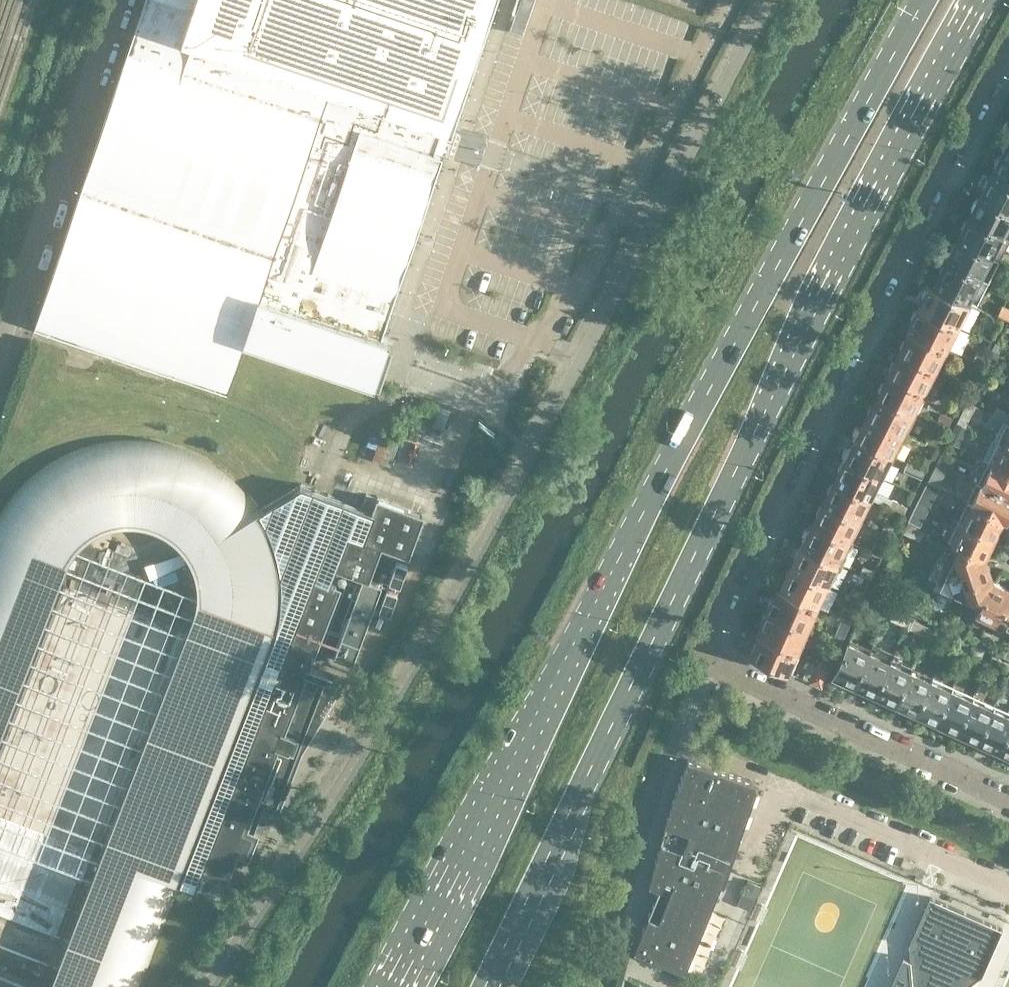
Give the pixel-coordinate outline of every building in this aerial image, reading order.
[(34,326),(228,391),(246,337),(268,344),(268,342),(379,380),(392,343),(386,341),(387,337),(382,335),(444,152),(434,149),(438,138),(442,124),(452,128),(495,0),(193,0),(191,4),(178,0),(144,0),(33,326),(34,326)] [(1004,155),(1003,156),(999,157),(996,163),(997,167),(993,175),(1008,184),(1008,157),(1004,155)] [(980,196),(1008,210),(1008,184),(993,175),(991,175),(991,176),(987,177),(983,184),(985,187),(980,196)] [(969,217),(1008,237),(1008,210),(980,196),(979,198),(976,200),(973,205),(974,209),(969,217)] [(958,239),(999,259),(1008,240),(1008,237),(969,217),(968,219),(965,220),(961,227),(962,230),(958,239)] [(952,251),(947,260),(988,280),(999,259),(958,239),(957,240),(953,242),(950,248),(952,251)] [(970,302),(971,299),(977,302),(988,280),(947,260),(946,262),(942,263),(939,270),(941,273),(935,285),(970,302)] [(923,299),(920,306),(959,324),(970,302),(935,285),(934,287),(930,285),(929,288),(925,289),(922,295),(923,299)] [(910,328),(912,330),(948,346),(959,324),(920,306),(919,309),(916,309),(912,316),(914,319),(910,328)] [(979,329),(976,334),(983,337),(985,332),(979,329)] [(948,346),(912,330),(908,338),(904,339),(901,346),(903,349),(901,352),(937,368),(948,346)] [(1007,347),(999,342),(992,355),(1000,359),(1007,347)] [(974,348),(971,355),(982,360),(985,353),(974,348)] [(937,368),(901,352),(897,360),(894,360),(891,367),(892,370),(891,373),(926,390),(937,368)] [(967,363),(978,369),(982,360),(971,355),(967,363)] [(984,384),(991,370),(983,366),(976,380),(984,384)] [(881,393),(880,395),(915,412),(926,390),(891,373),(887,382),(883,382),(879,389),(881,393)] [(946,399),(959,405),(963,397),(950,391),(946,399)] [(871,413),(869,417),(904,433),(915,412),(880,395),(876,403),(872,403),(869,410),(871,413)] [(978,408),(967,402),(958,419),(970,425),(978,408)] [(1008,421),(1008,413),(997,408),(994,414),(1008,421)] [(942,414),(937,422),(949,428),(953,420),(942,414)] [(859,435),(858,438),(894,454),(904,433),(869,417),(865,425),(861,425),(858,432),(859,435)] [(998,440),(1008,445),(1008,421),(1004,419),(995,438),(998,440)] [(957,422),(951,432),(963,438),(968,428),(957,422)] [(940,442),(929,436),(925,443),(937,449),(940,442)] [(180,882),(195,888),(202,868),(200,867),(312,575),(321,578),(326,564),(339,529),(362,538),(372,511),(301,484),(259,510),(248,494),(235,480),(220,468),(204,457),(187,449),(161,441),(140,438),(118,438),(97,441),(77,447),(58,456),(40,468),(23,481),(9,497),(0,511),(0,738),(67,565),(69,560),(72,555),(75,550),(78,545),(82,541),(87,537),(92,533),(97,530),(102,527),(107,525),(113,524),(119,522),(125,522),(131,521),(137,522),(142,523),(148,524),(154,526),(159,528),(164,531),(169,534),(174,538),(178,542),(182,546),(186,551),(189,556),(192,561),(194,567),(195,572),(197,578),(197,584),(198,590),(197,596),(196,602),(195,608),(193,613),(96,866),(49,986),(139,986),(180,882)] [(848,457),(847,459),(883,476),(894,454),(858,438),(854,446),(850,447),(846,454),(848,457)] [(988,460),(1008,470),(1008,445),(998,440),(995,439),(985,458),(988,460)] [(938,460),(948,466),(952,459),(942,453),(938,460)] [(919,454),(915,464),(927,469),(932,460),(919,454)] [(883,476),(847,459),(846,461),(842,462),(839,469),(841,472),(836,481),(872,497),(890,505),(893,498),(876,490),(883,476)] [(978,480),(1008,495),(1008,470),(988,460),(978,480)] [(949,467),(937,461),(928,480),(939,486),(949,467)] [(926,471),(907,463),(903,473),(921,481),(926,471)] [(940,486),(939,486),(928,480),(918,499),(930,505),(940,486)] [(969,499),(1005,517),(1008,509),(1008,495),(978,480),(969,499)] [(830,494),(825,503),(861,519),(872,497),(836,481),(836,482),(831,483),(828,490),(830,494)] [(339,529),(326,564),(349,572),(321,651),(353,662),(382,583),(369,579),(381,545),(409,555),(424,514),(377,497),(372,511),(362,538),(339,529)] [(931,505),(930,505),(918,499),(908,519),(920,526),(931,505)] [(969,499),(959,519),(993,535),(1001,518),(1004,519),(1005,517),(969,499)] [(889,508),(905,515),(909,507),(893,500),(889,508)] [(819,516),(814,524),(850,541),(861,519),(825,503),(825,504),(820,505),(817,513),(819,516)] [(951,540),(960,545),(983,556),(993,535),(959,519),(949,539),(951,540)] [(925,529),(909,520),(903,532),(919,541),(925,529)] [(886,522),(882,529),(894,534),(898,527),(886,522)] [(808,537),(803,546),(839,562),(850,541),(814,524),(814,526),(810,526),(806,534),(808,537)] [(875,544),(872,551),(883,556),(886,549),(875,544)] [(983,556),(960,545),(940,585),(979,604),(975,613),(976,614),(981,604),(992,581),(991,580),(983,557),(983,556)] [(797,558),(792,567),(829,584),(839,562),(803,546),(803,547),(799,548),(795,556),(797,558)] [(864,566),(862,572),(873,578),(876,572),(864,566)] [(786,580),(782,587),(819,604),(829,584),(792,567),(791,569),(788,570),(784,577),(786,580)] [(200,867),(202,868),(224,876),(236,846),(247,850),(265,803),(276,807),(314,709),(321,712),(324,706),(328,696),(320,693),(328,673),(306,664),(337,584),(321,578),(312,575),(200,867)] [(976,614),(996,624),(1008,597),(1008,589),(992,581),(981,604),(976,614)] [(770,608),(769,609),(809,627),(819,604),(782,587),(782,588),(779,587),(774,597),(771,598),(768,604),(770,608)] [(855,587),(851,594),(861,599),(865,592),(855,587)] [(71,596),(0,782),(0,986),(37,986),(176,636),(71,596)] [(996,624),(1008,630),(1008,597),(996,624)] [(844,607),(839,615),(851,621),(855,613),(844,607)] [(759,631),(762,633),(799,649),(809,627),(769,609),(768,612),(764,613),(761,619),(763,622),(759,631)] [(890,617),(906,624),(909,616),(894,609),(890,617)] [(930,625),(909,616),(906,624),(927,633),(930,625)] [(973,621),(965,616),(956,634),(965,638),(973,621)] [(851,621),(842,617),(831,637),(841,641),(851,621)] [(835,671),(834,674),(843,678),(843,682),(850,685),(853,683),(854,684),(870,649),(857,643),(864,627),(856,623),(849,640),(834,671),(835,671)] [(938,629),(930,625),(925,638),(933,641),(938,629)] [(991,635),(982,630),(976,642),(985,646),(991,635)] [(753,653),(752,655),(788,671),(790,667),(791,668),(799,649),(762,633),(758,643),(755,643),(752,650),(753,653)] [(969,649),(973,642),(960,636),(957,643),(969,649)] [(985,648),(973,642),(970,648),(982,654),(985,648)] [(870,649),(854,684),(864,688),(865,691),(871,694),(874,692),(890,658),(893,651),(873,643),(870,650),(870,649)] [(1004,656),(1008,649),(999,645),(995,652),(1004,656)] [(890,658),(874,692),(885,697),(885,701),(892,704),(894,702),(895,702),(911,668),(901,663),(904,656),(893,651),(890,658)] [(819,663),(830,668),(833,661),(822,656),(819,663)] [(819,663),(811,681),(822,686),(830,668),(819,663)] [(911,668),(895,702),(905,707),(906,710),(912,713),(915,711),(916,711),(931,677),(911,668)] [(931,677),(916,711),(925,716),(926,719),(931,722),(935,720),(936,720),(951,686),(939,681),(943,672),(935,669),(932,677),(931,677)] [(980,679),(976,688),(984,692),(988,683),(980,679)] [(951,686),(936,720),(946,725),(947,729),(952,731),(956,729),(958,730),(973,696),(951,686)] [(973,696),(958,730),(967,734),(968,738),(973,741),(977,739),(978,739),(994,706),(973,696)] [(978,739),(980,740),(981,744),(986,747),(990,745),(999,749),(1008,726),(1008,713),(994,706),(978,739)] [(999,749),(1001,750),(1002,754),(1008,757),(1008,756),(1008,726),(999,749)] [(659,889),(634,950),(685,972),(710,909),(721,884),(724,885),(758,784),(687,759),(664,824),(666,824),(649,884),(659,889)] [(916,862),(905,858),(903,864),(914,869),(916,862)] [(747,880),(742,892),(742,893),(754,898),(760,886),(747,880)] [(889,986),(933,986),(966,911),(930,895),(908,944),(909,944),(911,959),(903,956),(889,986)] [(933,986),(974,986),(969,985),(981,975),(982,976),(1003,927),(966,911),(933,986)]
